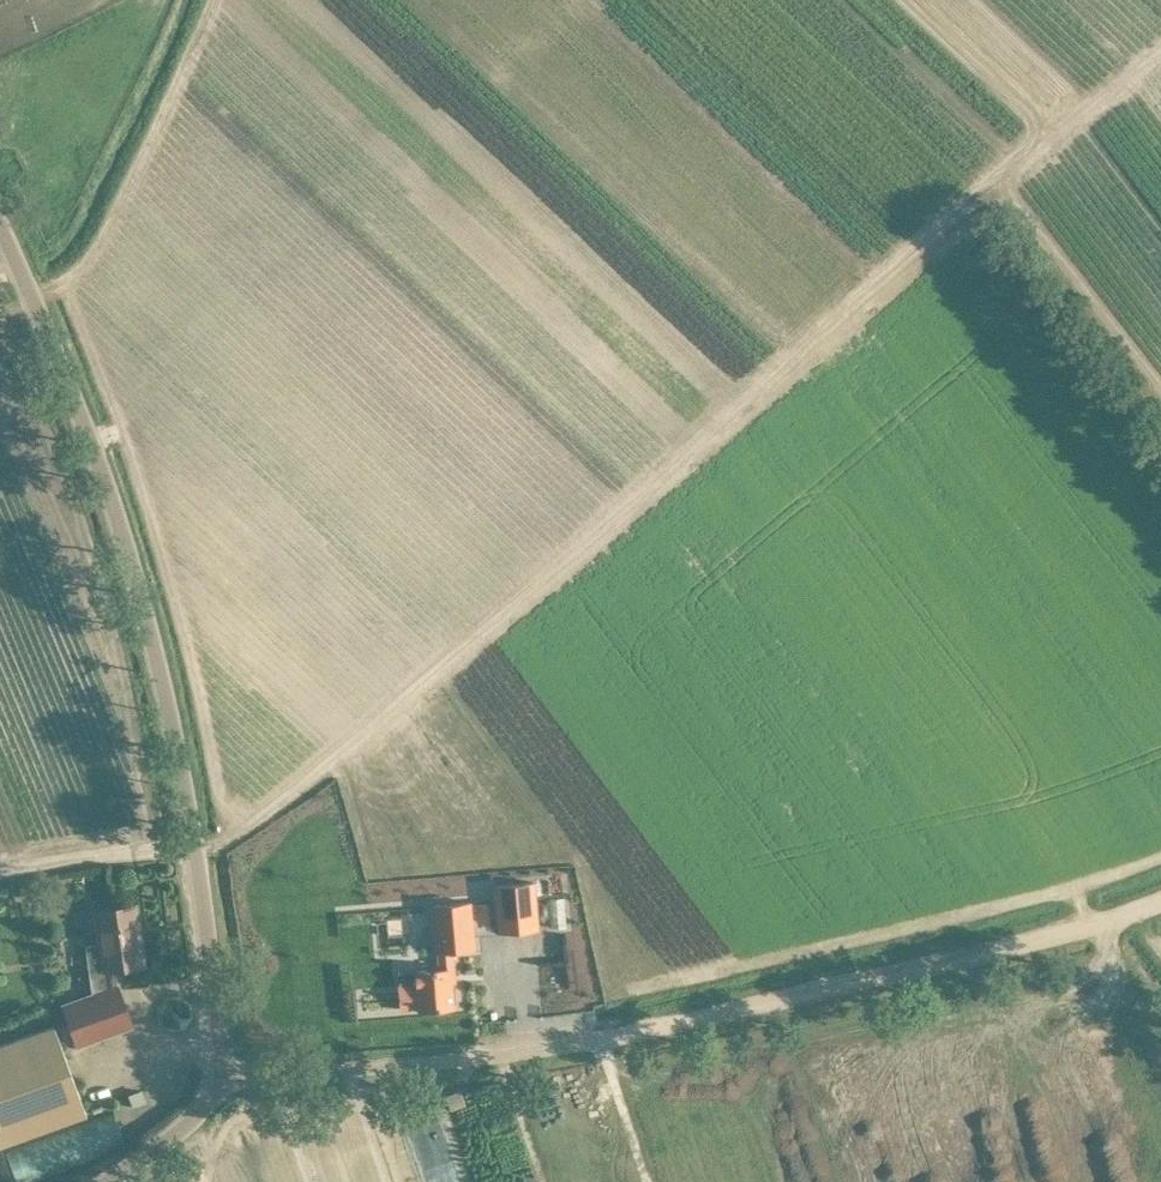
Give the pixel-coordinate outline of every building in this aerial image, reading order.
[(535,881),(493,885),(497,932),(539,928),(535,881)] [(433,954),(437,953),(439,968),(415,970),(416,982),(399,983),(401,1009),(418,1007),(418,1008),(453,1005),(451,976),(455,975),(453,951),(474,949),(469,901),(430,904),(433,954)] [(133,905),(110,907),(95,909),(99,942),(86,944),(89,970),(92,994),(63,1004),(77,1041),(131,1021),(117,985),(115,986),(112,968),(144,964),(140,936),(137,937),(133,905)] [(426,915),(425,905),(410,907),(411,917),(426,915)] [(370,936),(357,937),(359,952),(371,951),(370,936)] [(87,1114),(54,1024),(0,1044),(0,1146),(87,1114)] [(415,1111),(438,1181),(474,1181),(447,1100),(415,1111)] [(81,1168),(136,1148),(123,1115),(69,1135),(81,1168)]
